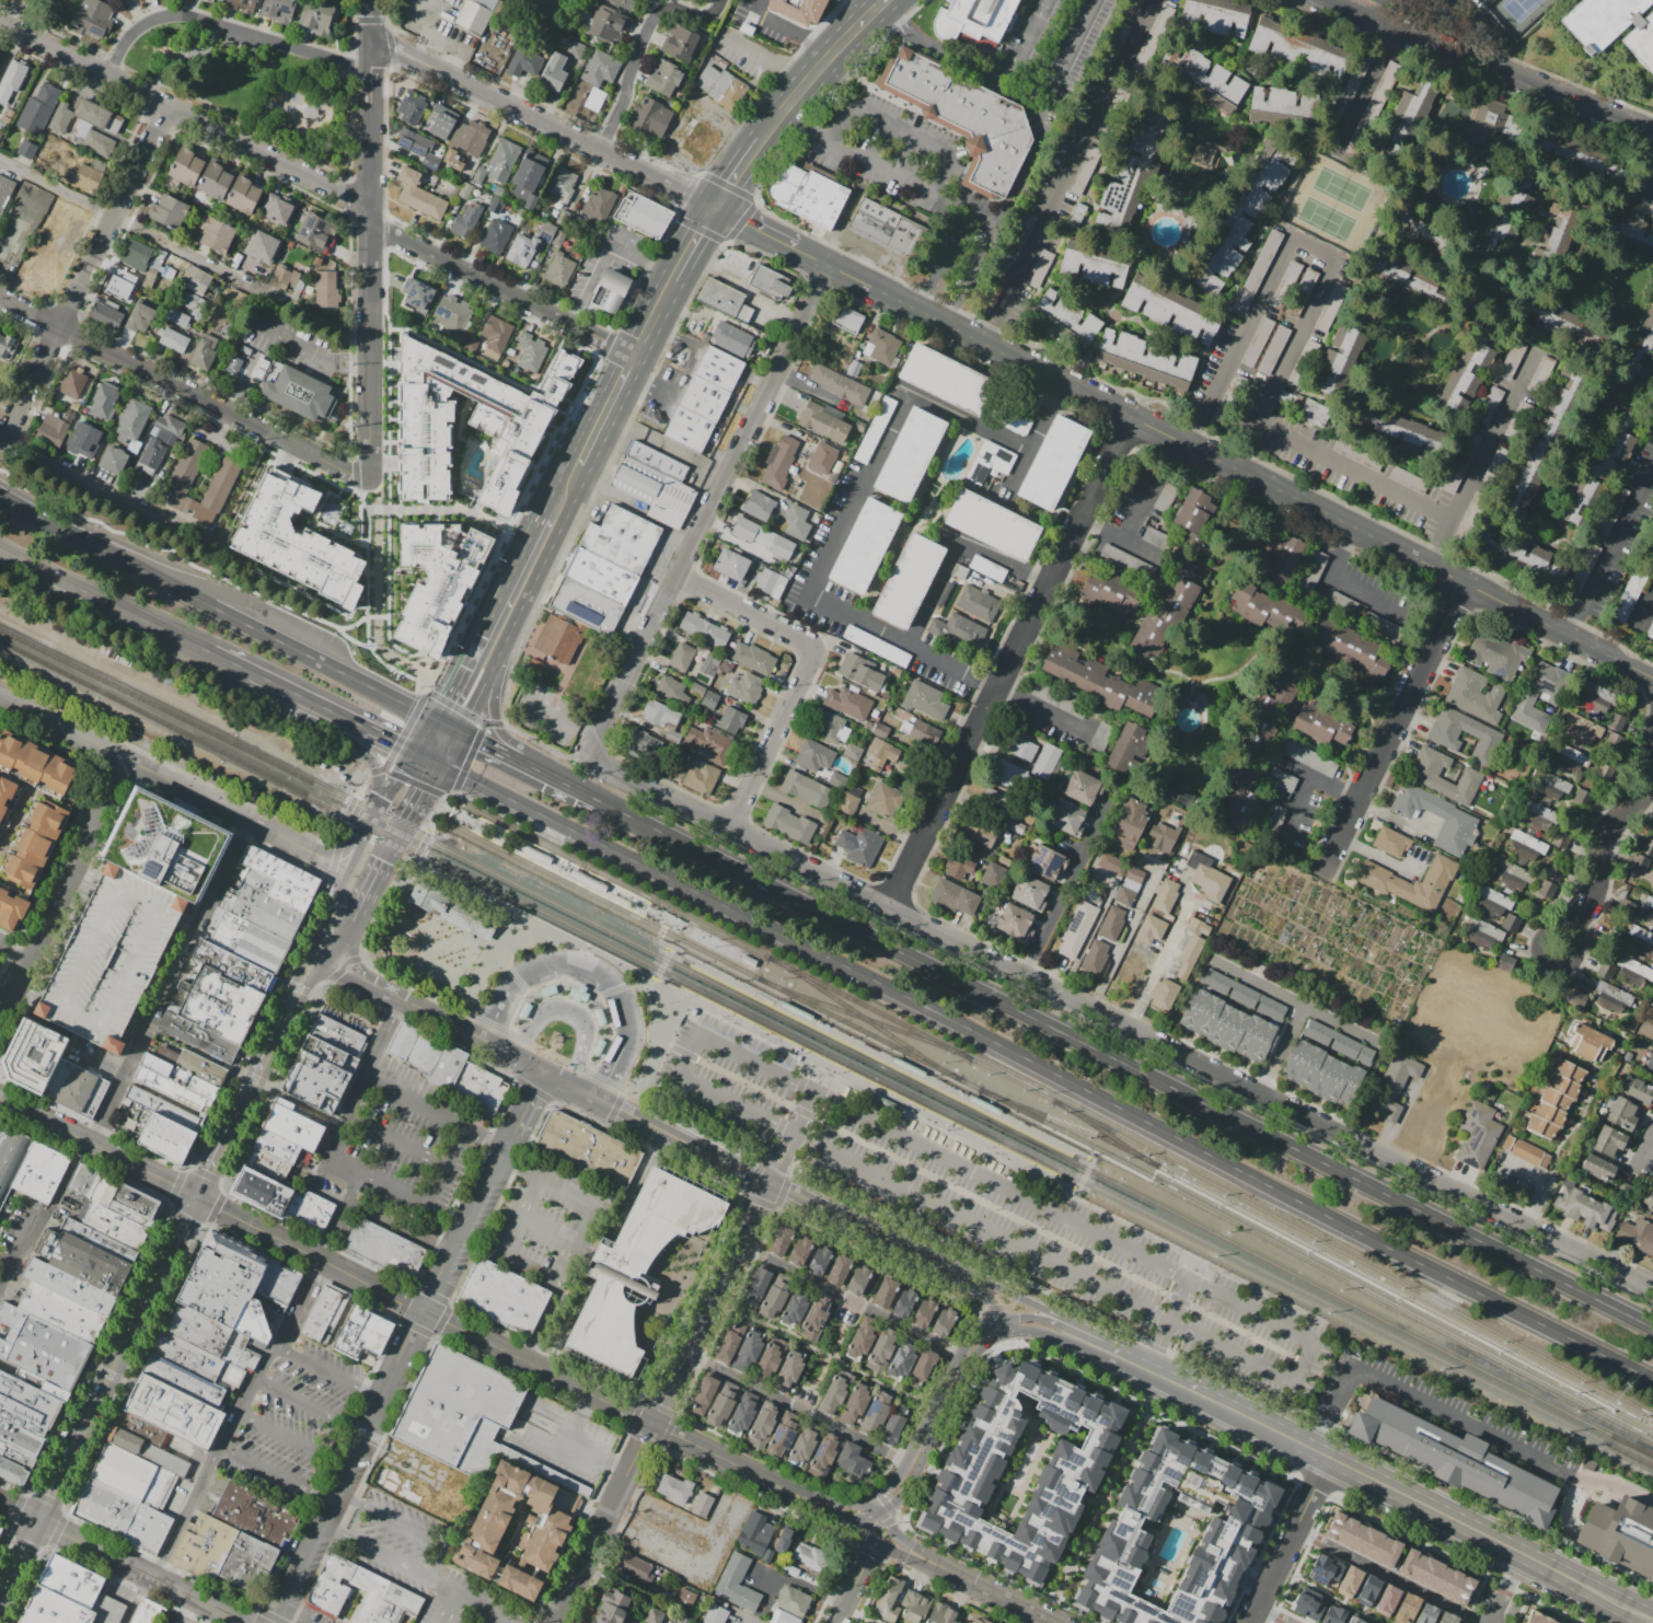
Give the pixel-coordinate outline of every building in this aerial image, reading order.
[(81,4),(83,0),(97,0),(114,8),(107,20),(113,22),(106,34),(104,33),(102,38),(86,31),(84,35),(76,31),(78,27),(70,23),(80,3),(81,4)] [(221,7),(223,0),(257,0),(253,14),(221,7)] [(259,15),(263,0),(267,1),(267,0),(293,0),(298,1),(291,26),(275,22),(276,20),(259,15)] [(307,7),(308,0),(313,0),(336,5),(328,38),(314,34),(315,32),(297,26),(302,5),(307,7)] [(454,23),(466,0),(499,0),(481,36),(454,23)] [(631,12),(607,0),(634,0),(636,1),(631,12)] [(811,29),(824,0),(774,0),(769,10),(811,29)] [(946,11),(940,8),(934,22),(933,30),(935,35),(940,40),(951,46),(960,31),(976,40),(980,34),(997,43),(1019,0),(951,0),(946,11)] [(1126,10),(1131,0),(1145,0),(1137,15),(1126,10)] [(1179,24),(1184,0),(1218,0),(1211,31),(1201,28),(1203,16),(1199,15),(1197,28),(1179,24)] [(1211,31),(1218,0),(1232,0),(1250,4),(1242,38),(1234,37),(1234,32),(1233,32),(1235,24),(1230,23),(1227,35),(1211,32),(1211,31)] [(1582,44),(1580,46),(1588,56),(1594,51),(1596,55),(1652,5),(1647,0),(1580,0),(1559,19),(1582,44)] [(629,19),(613,48),(597,39),(598,37),(588,32),(601,8),(609,12),(611,9),(629,19)] [(1618,40),(1652,79),(1652,8),(1618,40)] [(1291,27),(1280,23),(1279,25),(1271,22),(1272,20),(1260,14),(1247,48),(1263,55),(1269,40),(1273,42),(1270,51),(1271,51),(1270,55),(1279,58),(1291,27)] [(689,65),(659,49),(669,32),(667,31),(671,22),(701,37),(695,48),(696,48),(689,65)] [(1279,58),(1278,60),(1293,66),(1298,51),(1304,54),(1298,67),(1311,71),(1323,39),(1291,27),(1279,58)] [(587,47),(580,61),(566,54),(573,39),(587,47)] [(1202,57),(1202,56),(1188,46),(1187,47),(1175,39),(1156,66),(1182,84),(1202,57)] [(1311,71),(1310,72),(1323,78),(1329,65),(1334,66),(1329,80),(1339,83),(1351,51),(1332,44),(1323,39),(1311,71)] [(921,109),(875,86),(890,57),(897,55),(901,45),(914,50),(1022,105),(1034,137),(1002,205),(961,184),(971,159),(970,158),(969,158),(962,140),(964,139),(964,137),(927,119),(924,119),(921,109)] [(519,46),(543,58),(535,74),(522,68),(517,79),(505,73),(519,46)] [(1339,95),(1363,47),(1375,54),(1351,102),(1339,95)] [(622,61),(611,82),(604,79),(599,89),(580,79),(596,48),(622,61)] [(555,50),(567,57),(560,69),(568,73),(558,93),(539,82),(555,50)] [(644,84),(652,67),(651,66),(656,56),(685,70),(679,83),(681,83),(675,94),(671,93),(669,97),(644,84)] [(1182,84),(1209,103),(1223,83),(1229,73),(1215,62),(1205,77),(1203,74),(1210,66),(1207,65),(1209,61),(1202,57),(1182,84)] [(5,106),(0,103),(0,84),(12,59),(28,67),(18,92),(13,90),(5,106)] [(1344,149),(1387,59),(1402,66),(1359,155),(1344,149)] [(694,83),(707,63),(720,72),(724,69),(748,86),(731,111),(707,93),(707,92),(694,83)] [(1366,166),(1378,141),(1391,148),(1394,143),(1380,137),(1390,118),(1403,124),(1405,120),(1392,114),(1403,91),(1417,97),(1423,84),(1410,78),(1414,69),(1441,82),(1392,178),(1366,166)] [(1209,103),(1228,116),(1250,85),(1234,74),(1226,85),(1223,83),(1209,103)] [(62,91),(42,137),(16,125),(31,95),(35,97),(43,81),(62,91)] [(1281,128),(1248,124),(1253,85),(1263,86),(1262,91),(1264,91),(1262,102),(1267,102),(1269,86),(1286,89),(1285,91),(1281,128)] [(593,86),(608,94),(598,114),(583,106),(593,86)] [(427,103),(414,127),(401,120),(404,114),(396,111),(407,88),(416,92),(414,96),(417,97),(418,94),(426,97),(424,102),(427,103)] [(1285,91),(1295,92),(1295,95),(1296,96),(1295,106),(1298,107),(1301,93),(1314,95),(1309,131),(1281,128),(1285,91)] [(641,93),(664,105),(663,106),(674,113),(660,142),(629,127),(637,113),(633,111),(641,93)] [(73,113),(81,96),(125,117),(116,136),(104,129),(104,130),(92,125),(80,119),(72,116),(73,113)] [(61,100),(69,104),(66,109),(73,113),(72,116),(63,135),(48,128),(61,100)] [(444,141),(428,131),(435,121),(428,118),(437,102),(460,115),(444,141)] [(1129,237),(1151,178),(1156,181),(1181,115),(1145,102),(1138,118),(1154,124),(1153,127),(1142,124),(1142,125),(1137,123),(1128,148),(1142,153),(1141,158),(1131,154),(1131,155),(1126,153),(1121,167),(1114,165),(1110,176),(1124,182),(1122,186),(1113,182),(1112,184),(1108,182),(1099,207),(1113,211),(1111,216),(1101,212),(1101,213),(1097,211),(1093,224),(1129,237)] [(1478,103),(1484,105),(1486,102),(1504,108),(1502,113),(1514,117),(1507,135),(1494,129),(1493,132),(1476,127),(1478,123),(1471,120),(1478,103)] [(1333,103),(1342,107),(1331,131),(1322,127),(1333,103)] [(3,114),(7,107),(15,112),(12,118),(3,114)] [(7,125),(0,121),(2,115),(11,119),(9,125),(7,125)] [(80,119),(92,125),(90,129),(116,141),(108,159),(81,147),(81,144),(72,140),(78,129),(76,128),(80,119)] [(478,160),(455,149),(456,146),(450,142),(460,121),(469,125),(471,119),(478,123),(479,121),(485,124),(484,126),(490,129),(485,140),(487,141),(478,160)] [(435,142),(430,151),(428,150),(424,158),(395,143),(404,127),(435,142)] [(1631,164),(1537,127),(1527,152),(1545,159),(1549,147),(1554,149),(1549,161),(1569,169),(1574,156),(1584,160),(1579,173),(1597,181),(1603,167),(1612,172),(1608,184),(1621,189),(1631,164)] [(1212,299),(1223,282),(1213,275),(1215,273),(1222,277),(1223,276),(1226,278),(1242,256),(1232,248),(1234,245),(1245,253),(1251,243),(1242,237),(1252,223),(1241,216),(1244,212),(1255,220),(1271,197),(1261,189),(1263,186),(1273,194),(1290,171),(1280,163),(1282,160),(1293,167),(1301,155),(1299,154),(1270,134),(1211,218),(1219,224),(1181,277),(1212,299)] [(522,148),(504,186),(489,178),(493,171),(487,169),(501,138),(522,148)] [(16,152),(23,139),(38,147),(32,160),(16,152)] [(1066,190),(1089,144),(1102,151),(1079,197),(1066,190)] [(1209,164),(1214,150),(1198,144),(1193,159),(1209,164)] [(167,175),(182,146),(195,152),(194,155),(206,161),(194,187),(167,175)] [(449,147),(458,151),(454,158),(465,163),(461,172),(451,167),(452,166),(442,161),(449,147)] [(427,152),(442,159),(438,167),(437,167),(435,172),(420,165),(427,152)] [(524,156),(544,166),(531,194),(539,197),(531,212),(522,208),(525,200),(507,192),(524,156)] [(81,163),(90,167),(94,158),(109,164),(95,194),(72,183),(81,163)] [(210,160),(224,166),(222,170),(233,175),(221,201),(211,197),(212,196),(196,189),(210,160)] [(787,162),(809,173),(810,171),(851,189),(849,192),(830,231),(774,202),(775,200),(772,197),(770,194),(770,188),(773,183),(775,181),(778,179),(787,162)] [(1644,190),(1632,185),(1641,162),(1652,167),(1644,190)] [(405,184),(396,179),(403,165),(421,174),(415,186),(415,188),(405,184)] [(566,205),(562,202),(564,196),(556,193),(554,195),(546,190),(558,165),(559,166),(560,165),(567,169),(567,170),(569,171),(578,175),(571,188),(574,189),(566,205)] [(487,170),(481,184),(472,181),(479,166),(487,170)] [(1502,193),(1514,169),(1541,183),(1538,190),(1537,189),(1535,194),(1527,189),(1525,194),(1534,198),(1530,206),(1502,193)] [(16,183),(0,217),(0,175),(16,183)] [(238,175),(240,176),(240,175),(251,179),(250,181),(253,182),(251,185),(263,190),(251,216),(224,204),(238,175)] [(418,210),(397,200),(405,184),(415,188),(415,186),(428,192),(418,210)] [(9,209),(21,185),(42,195),(36,207),(43,210),(36,222),(9,209)] [(617,195),(602,224),(580,215),(589,197),(591,198),(597,185),(617,195)] [(286,227),(259,213),(269,192),(279,196),(278,198),(296,207),(286,227)] [(428,192),(449,202),(440,221),(418,210),(428,192)] [(636,193),(674,212),(658,242),(612,218),(623,196),(632,200),(636,193)] [(1490,217),(1502,193),(1530,206),(1525,217),(1516,212),(1512,220),(1522,224),(1518,231),(1490,217)] [(190,206),(177,232),(149,218),(155,204),(159,206),(164,194),(190,206)] [(863,196),(920,225),(903,257),(846,229),(863,196)] [(1641,196),(1652,201),(1652,216),(1635,209),(1641,196)] [(1413,242),(1405,235),(1410,228),(1406,225),(1401,233),(1387,224),(1403,200),(1429,218),(1413,242)] [(449,231),(458,213),(462,216),(467,205),(472,208),(475,202),(485,207),(467,241),(458,236),(459,235),(449,231)] [(1078,202),(1087,207),(1076,230),(1067,225),(1078,202)] [(1564,243),(1576,213),(1550,204),(1548,211),(1561,217),(1557,229),(1542,223),(1539,232),(1564,243)] [(1651,224),(1652,225),(1652,256),(1594,232),(1605,205),(1611,208),(1608,218),(1618,222),(1622,211),(1628,213),(1627,216),(1646,223),(1641,236),(1645,237),(1651,224)] [(294,239),(298,231),(297,231),(302,221),(304,222),(309,212),(332,223),(319,251),(294,239)] [(226,255),(198,243),(205,230),(203,229),(209,216),(238,229),(226,255)] [(479,245),(494,217),(513,227),(500,255),(479,245)] [(1518,231),(1511,245),(1502,241),(1496,251),(1506,255),(1501,266),(1472,252),(1490,217),(1518,231)] [(1429,218),(1453,233),(1437,257),(1432,254),(1437,246),(1426,240),(1422,247),(1413,242),(1429,218)] [(558,227),(550,243),(537,236),(545,221),(558,227)] [(1232,309),(1271,229),(1284,234),(1245,314),(1232,309)] [(257,230),(282,242),(271,266),(238,251),(241,243),(250,247),(257,230)] [(557,231),(566,235),(559,248),(551,244),(557,231)] [(518,232),(531,240),(533,235),(541,240),(533,255),(532,254),(524,268),(505,258),(518,232)] [(1539,232),(1536,242),(1549,247),(1548,252),(1534,246),(1527,262),(1553,273),(1564,243),(1539,232)] [(1,278),(0,277),(0,239),(1,236),(18,245),(1,278)] [(130,236),(154,248),(143,274),(118,262),(130,236)] [(1090,280),(1082,278),(1083,275),(1080,274),(1083,266),(1078,265),(1074,280),(1057,275),(1068,239),(1099,247),(1090,280)] [(1099,247),(1132,257),(1126,275),(1125,275),(1122,289),(1112,287),(1113,282),(1111,282),(1113,275),(1111,274),(1109,281),(1108,281),(1107,287),(1089,281),(1090,280),(1099,247)] [(1403,262),(1394,257),(1390,265),(1386,263),(1389,255),(1374,247),(1362,275),(1390,288),(1403,262)] [(1024,282),(1041,248),(1054,255),(1038,289),(1024,282)] [(557,250),(565,253),(563,256),(577,264),(564,289),(543,278),(557,250)] [(243,256),(238,268),(230,265),(236,253),(243,256)] [(315,256),(323,259),(320,267),(312,264),(315,256)] [(991,309),(982,304),(1005,258),(1014,263),(991,309)] [(1269,304),(1292,259),(1304,266),(1281,311),(1269,304)] [(279,262),(287,265),(285,269),(291,273),(293,269),(301,274),(299,279),(305,282),(301,292),(288,286),(286,291),(268,282),(279,262)] [(1432,276),(1417,268),(1413,277),(1409,275),(1412,266),(1403,262),(1390,288),(1419,302),(1432,276)] [(758,264),(794,281),(786,297),(782,294),(778,301),(748,285),(758,264)] [(193,266),(212,276),(203,297),(183,287),(193,266)] [(1319,273),(1295,320),(1283,313),(1307,266),(1319,273)] [(105,290),(116,267),(131,274),(128,281),(136,285),(129,298),(118,292),(117,295),(105,290)] [(150,267),(159,271),(150,290),(141,286),(150,267)] [(632,282),(614,317),(600,311),(601,309),(589,302),(604,269),(632,282)] [(315,271),(336,270),(336,288),(338,288),(338,293),(342,293),(342,302),(339,302),(339,306),(316,308),(315,271)] [(1165,288),(1135,273),(1119,304),(1135,313),(1142,300),(1146,302),(1142,310),(1143,310),(1141,314),(1149,318),(1165,288)] [(1419,302),(1447,315),(1460,289),(1453,286),(1448,294),(1436,289),(1441,280),(1432,276),(1419,302)] [(709,277),(745,295),(735,317),(698,300),(709,277)] [(437,291),(429,309),(430,309),(427,315),(415,310),(416,308),(404,302),(414,280),(437,291)] [(1314,327),(1336,281),(1349,288),(1326,333),(1314,327)] [(1075,306),(1076,305),(1062,294),(1052,308),(1049,305),(1055,297),(1054,295),(1056,292),(1048,287),(1029,312),(1056,332),(1075,306)] [(232,288),(250,297),(243,310),(226,301),(232,288)] [(1194,302),(1165,288),(1149,318),(1148,320),(1164,327),(1170,314),(1175,316),(1170,324),(1171,325),(1170,328),(1178,333),(1194,302)] [(198,319),(206,301),(182,289),(176,302),(192,309),(189,314),(198,319)] [(1594,359),(1583,353),(1587,344),(1583,341),(1577,351),(1560,343),(1564,333),(1556,327),(1550,337),(1531,328),(1536,318),(1526,314),(1522,323),(1513,318),(1526,291),(1608,332),(1594,359)] [(460,337),(454,335),(455,333),(441,327),(447,314),(440,312),(449,293),(458,298),(455,301),(460,304),(462,300),(471,304),(469,309),(473,310),(460,337)] [(97,302),(103,304),(105,299),(118,305),(116,311),(125,314),(118,327),(116,326),(114,331),(90,320),(97,302)] [(1309,387),(1317,371),(1331,378),(1333,373),(1318,367),(1327,348),(1341,355),(1343,350),(1329,344),(1340,320),(1353,326),(1359,312),(1345,306),(1350,299),(1375,310),(1334,398),(1309,387)] [(137,301),(157,311),(146,333),(137,329),(136,333),(124,327),(137,301)] [(1178,333),(1178,334),(1193,341),(1200,328),(1203,331),(1200,338),(1201,339),(1199,343),(1209,347),(1224,317),(1194,302),(1178,333)] [(1617,362),(1643,379),(1649,370),(1641,366),(1646,355),(1652,358),(1652,302),(1617,362)] [(840,304),(865,316),(856,335),(831,323),(840,304)] [(1056,332),(1083,351),(1103,323),(1089,313),(1079,325),(1076,323),(1083,315),(1080,314),(1083,312),(1075,306),(1056,332)] [(163,316),(167,308),(172,310),(173,309),(190,317),(188,323),(190,324),(188,329),(163,316)] [(489,314),(515,326),(498,362),(483,356),(486,348),(485,347),(489,339),(479,335),(489,314)] [(1263,315),(1275,322),(1252,369),(1239,361),(1263,315)] [(719,320),(753,337),(751,340),(755,343),(747,360),(708,341),(719,320)] [(1496,333),(1489,347),(1498,351),(1487,371),(1478,367),(1473,375),(1482,380),(1472,398),(1464,393),(1461,396),(1470,402),(1460,421),(1432,406),(1454,366),(1455,366),(1478,323),(1496,333)] [(1279,324),(1291,329),(1269,376),(1256,370),(1279,324)] [(166,326),(190,339),(183,353),(159,341),(162,337),(158,335),(161,327),(165,329),(166,326)] [(890,367),(868,357),(874,345),(868,343),(875,327),(894,336),(894,338),(901,341),(890,367)] [(1135,338),(1136,337),(1120,332),(1114,346),(1111,345),(1114,334),(1113,334),(1114,331),(1105,327),(1098,348),(1096,347),(1091,359),(1125,370),(1135,338)] [(400,331),(527,391),(529,387),(530,384),(540,390),(560,346),(587,358),(506,518),(479,501),(507,442),(465,422),(475,402),(454,391),(451,397),(451,402),(456,402),(456,421),(452,421),(452,497),(400,497),(400,331)] [(524,332),(532,335),(530,339),(535,341),(536,338),(545,343),(544,346),(548,349),(533,380),(515,370),(525,348),(518,345),(524,332)] [(189,363),(204,333),(218,339),(212,349),(218,351),(207,372),(189,363)] [(7,358),(0,354),(0,335),(5,337),(7,334),(16,339),(14,344),(16,345),(11,355),(9,353),(7,358)] [(481,339),(474,352),(463,348),(470,334),(481,339)] [(1168,349),(1168,348),(1151,341),(1145,357),(1142,356),(1145,346),(1144,346),(1145,341),(1135,338),(1125,370),(1157,381),(1168,349)] [(1284,384),(1307,339),(1320,345),(1297,391),(1284,384)] [(1527,347),(1510,381),(1496,374),(1514,339),(1527,347)] [(915,343),(1040,404),(1024,437),(997,424),(996,426),(898,378),(915,343)] [(240,350),(243,345),(252,349),(250,356),(240,350)] [(708,345),(744,363),(730,393),(693,374),(708,345)] [(1157,381),(1187,391),(1198,359),(1181,353),(1176,368),(1171,367),(1177,351),(1168,349),(1157,381)] [(234,351),(247,358),(242,369),(229,362),(234,351)] [(1542,355),(1557,361),(1539,395),(1526,389),(1542,355)] [(253,356),(259,359),(252,373),(246,371),(253,356)] [(853,360),(863,364),(857,378),(846,373),(853,360)] [(1491,513),(1499,497),(1507,501),(1512,490),(1504,486),(1515,463),(1524,467),(1526,463),(1517,459),(1529,434),(1538,439),(1540,436),(1530,431),(1540,411),(1549,416),(1551,413),(1541,408),(1553,384),(1563,389),(1568,378),(1559,373),(1563,362),(1591,375),(1518,526),(1491,513)] [(259,393),(266,380),(275,384),(285,363),(337,390),(334,398),(337,399),(327,419),(324,417),(321,424),(259,393)] [(817,363),(871,390),(863,407),(821,387),(822,384),(810,378),(817,363)] [(89,376),(77,399),(58,391),(70,367),(76,370),(78,367),(84,369),(82,373),(89,376)] [(730,393),(715,422),(679,405),(693,374),(730,393)] [(89,410),(94,401),(92,399),(101,382),(103,384),(105,381),(119,387),(117,391),(120,393),(113,407),(116,408),(109,421),(89,410)] [(1492,385),(1504,392),(1487,427),(1473,420),(1492,385)] [(152,407),(135,442),(116,432),(120,422),(118,421),(119,418),(118,417),(123,408),(124,409),(127,403),(129,404),(132,397),(152,407)] [(1307,397),(1328,407),(1318,426),(1297,416),(1307,397)] [(841,444),(797,422),(809,399),(824,407),(825,404),(837,410),(833,417),(851,426),(841,444)] [(1361,401),(1398,415),(1397,416),(1409,420),(1409,419),(1419,422),(1418,425),(1450,438),(1440,464),(1421,457),(1424,448),(1420,447),(1417,455),(1397,448),(1400,439),(1396,438),(1392,445),(1368,437),(1372,428),(1361,424),(1357,432),(1349,429),(1361,401)] [(1522,401),(1534,406),(1515,443),(1503,438),(1522,401)] [(69,408),(72,402),(76,403),(77,402),(81,404),(77,411),(69,408)] [(1580,537),(1588,520),(1581,517),(1585,506),(1593,509),(1605,486),(1597,483),(1599,478),(1606,482),(1610,472),(1618,475),(1622,466),(1615,463),(1617,459),(1625,462),(1637,438),(1629,434),(1639,411),(1617,402),(1590,461),(1583,457),(1552,524),(1580,537)] [(679,405),(715,422),(700,454),(662,436),(679,405)] [(872,487),(909,505),(948,422),(913,405),(872,487)] [(80,409),(86,413),(80,425),(73,422),(80,409)] [(47,413),(71,425),(57,450),(34,438),(47,413)] [(185,424),(178,437),(169,431),(169,432),(161,429),(154,426),(160,416),(162,417),(164,413),(185,424)] [(1055,414),(1091,431),(1052,512),(1016,495),(1055,414)] [(65,449),(91,460),(103,431),(76,420),(65,449)] [(1454,494),(1442,487),(1469,431),(1481,437),(1454,494)] [(781,492),(759,482),(767,464),(765,463),(774,443),(777,445),(783,433),(799,442),(793,456),(794,457),(784,478),(787,479),(781,492)] [(152,437),(162,441),(160,444),(167,448),(157,469),(140,462),(152,437)] [(185,496),(165,486),(190,438),(210,448),(185,496)] [(633,439),(689,466),(681,483),(697,491),(678,531),(646,514),(650,505),(610,485),(633,439)] [(819,440),(840,451),(828,476),(822,473),(821,476),(809,469),(810,467),(807,465),(810,459),(808,459),(811,451),(813,452),(819,440)] [(985,441),(1017,455),(1010,471),(979,456),(985,441)] [(118,477),(97,466),(108,444),(117,449),(118,448),(125,451),(124,453),(129,455),(118,477)] [(1498,445),(1510,451),(1492,489),(1480,483),(1498,445)] [(85,469),(89,459),(75,454),(71,464),(85,469)] [(218,513),(199,503),(224,454),(243,463),(218,513)] [(228,545),(320,590),(320,592),(342,602),(340,606),(350,612),(363,586),(355,581),(363,561),(351,556),(355,549),(335,541),(333,545),(327,543),(330,540),(313,532),(311,535),(303,532),(302,535),(294,532),(289,517),(292,510),(298,512),(300,506),(311,511),(319,495),(319,494),(288,478),(287,482),(264,471),(255,490),(259,492),(257,497),(253,495),(243,513),(246,515),(242,523),(246,525),(246,526),(239,523),(228,545)] [(1152,507),(1166,480),(1178,488),(1164,513),(1152,507)] [(1214,497),(1194,537),(1171,525),(1192,486),(1214,497)] [(1607,536),(1597,532),(1620,486),(1629,491),(1607,536)] [(961,487),(1042,528),(1025,564),(944,523),(961,487)] [(765,522),(741,510),(745,500),(748,501),(753,489),(764,495),(776,501),(765,522)] [(867,497),(902,514),(863,595),(827,578),(867,497)] [(791,502),(810,511),(805,523),(811,526),(804,542),(784,532),(788,523),(787,523),(789,520),(784,518),(791,502)] [(612,503),(663,529),(639,577),(577,545),(589,522),(600,528),(612,503)] [(731,533),(740,515),(776,534),(768,547),(753,540),(751,543),(731,533)] [(1558,591),(1469,548),(1482,520),(1495,526),(1491,534),(1502,540),(1505,532),(1529,543),(1525,552),(1529,554),(1534,545),(1551,554),(1548,563),(1551,565),(1556,556),(1571,564),(1558,591)] [(400,523),(420,523),(420,528),(425,528),(425,524),(444,524),(444,528),(452,528),(452,524),(462,524),(462,531),(467,534),(472,526),(498,540),(439,661),(390,637),(404,607),(405,567),(398,567),(400,523)] [(1142,538),(1147,526),(1171,537),(1165,550),(1142,538)] [(1306,541),(1301,552),(1303,553),(1297,564),(1294,563),(1282,587),(1256,573),(1280,528),(1306,541)] [(911,532),(946,549),(906,629),(871,612),(911,532)] [(776,534),(796,544),(788,560),(767,550),(768,547),(776,534)] [(1219,550),(1200,587),(1175,573),(1194,537),(1219,550)] [(1602,548),(1579,594),(1567,588),(1588,542),(1602,548)] [(1106,543),(1157,568),(1151,582),(1099,557),(1106,543)] [(577,545),(639,577),(624,606),(563,575),(577,545)] [(723,547),(751,560),(740,582),(712,569),(723,547)] [(1297,588),(1316,549),(1329,556),(1311,594),(1297,588)] [(974,555),(1008,570),(1002,584),(968,568),(974,555)] [(951,573),(957,564),(969,569),(963,580),(951,573)] [(755,580),(760,571),(762,572),(764,567),(788,579),(777,600),(754,588),(758,581),(755,580)] [(1610,615),(1633,569),(1648,577),(1626,622),(1610,615)] [(1108,573),(1144,592),(1133,615),(1126,613),(1124,618),(1112,613),(1114,610),(1088,595),(1097,578),(1103,581),(1108,573)] [(1200,587),(1179,626),(1154,612),(1175,573),(1200,587)] [(563,575),(624,606),(609,637),(546,605),(563,575)] [(1242,579),(1257,587),(1255,590),(1274,602),(1278,596),(1311,616),(1296,641),(1264,623),(1261,627),(1230,610),(1235,601),(1232,599),(1242,579)] [(938,600),(948,580),(953,583),(944,603),(938,600)] [(955,605),(967,583),(1003,602),(991,624),(955,605)] [(1333,590),(1359,603),(1352,615),(1327,603),(1333,590)] [(1366,610),(1400,626),(1392,641),(1359,625),(1366,610)] [(678,628),(686,611),(692,613),(693,611),(700,614),(698,617),(718,627),(719,628),(720,625),(728,628),(727,629),(726,631),(730,634),(721,650),(678,628)] [(952,611),(986,628),(975,651),(943,634),(940,639),(925,631),(933,616),(946,623),(952,611)] [(1175,627),(1166,644),(1163,642),(1160,647),(1164,648),(1157,658),(1148,652),(1145,657),(1128,647),(1147,612),(1175,627)] [(550,614),(573,626),(576,621),(590,628),(571,664),(570,668),(533,648),(550,614)] [(1395,651),(1380,679),(1310,642),(1325,615),(1395,651)] [(848,625),(911,656),(905,668),(843,637),(848,625)] [(1489,664),(1482,661),(1479,668),(1464,660),(1480,629),(1501,640),(1489,664)] [(685,673),(668,664),(680,640),(695,649),(691,659),(692,659),(685,673)] [(1501,640),(1510,645),(1512,641),(1526,649),(1508,683),(1486,671),(1489,664),(1501,640)] [(738,641),(749,647),(751,644),(770,653),(767,657),(776,661),(767,677),(729,659),(738,641)] [(1097,697),(1041,669),(1043,663),(1042,662),(1044,658),(1045,658),(1050,650),(1054,651),(1059,642),(1078,653),(1075,661),(1084,664),(1087,657),(1108,668),(1103,676),(1107,677),(1097,697)] [(849,680),(836,673),(844,658),(845,658),(848,652),(860,658),(849,680)] [(531,658),(543,663),(541,666),(544,668),(539,681),(524,674),(531,658)] [(1538,661),(1567,675),(1557,695),(1541,687),(1531,706),(1552,717),(1544,734),(1510,718),(1538,661)] [(878,694),(852,681),(859,663),(876,672),(877,670),(887,675),(878,694)] [(1495,727),(1444,700),(1461,666),(1487,680),(1480,693),(1486,695),(1493,681),(1507,687),(1496,710),(1502,714),(1495,727)] [(1286,669),(1308,683),(1292,709),(1286,706),(1273,727),(1276,729),(1256,763),(1234,749),(1253,717),(1244,710),(1257,689),(1263,694),(1279,670),(1283,673),(1286,669)] [(747,671),(763,680),(760,686),(762,687),(759,692),(761,693),(753,707),(725,693),(732,677),(733,679),(739,681),(740,677),(743,679),(747,671)] [(663,674),(686,686),(682,693),(691,698),(686,706),(669,697),(668,698),(655,691),(663,674)] [(1149,718),(1122,704),(1119,710),(1112,708),(1111,709),(1101,705),(1102,703),(1096,699),(1097,697),(1107,677),(1109,674),(1130,685),(1131,684),(1135,686),(1140,677),(1164,691),(1149,718)] [(914,677),(944,693),(940,700),(950,706),(940,724),(900,705),(914,677)] [(1581,688),(1585,679),(1621,697),(1617,707),(1608,703),(1583,691),(1581,688)] [(703,695),(690,688),(693,682),(706,688),(703,695)] [(863,723),(821,703),(830,686),(845,695),(848,689),(848,688),(874,702),(863,723)] [(713,710),(701,704),(708,689),(720,695),(713,710)] [(1604,712),(1579,699),(1583,691),(1608,703),(1604,712)] [(649,697),(682,714),(673,731),(682,735),(678,744),(664,738),(668,731),(639,717),(649,697)] [(1327,745),(1291,727),(1294,720),(1293,720),(1295,716),(1296,716),(1302,707),(1305,709),(1310,699),(1356,723),(1345,745),(1331,739),(1327,745)] [(728,705),(748,715),(740,729),(738,728),(735,735),(717,727),(728,705)] [(1444,705),(1500,733),(1483,766),(1469,758),(1478,740),(1460,731),(1456,739),(1461,742),(1456,752),(1425,737),(1434,720),(1435,721),(1444,705)] [(821,708),(846,720),(841,730),(840,729),(835,735),(840,738),(835,746),(821,739),(824,734),(816,730),(820,721),(816,719),(821,708)] [(1598,738),(1594,735),(1571,723),(1564,721),(1570,710),(1604,728),(1598,738)] [(1612,711),(1628,719),(1620,733),(1605,727),(1612,711)] [(941,732),(933,747),(898,730),(906,714),(941,732)] [(1101,754),(1087,746),(1102,718),(1116,726),(1101,754)] [(1125,776),(1103,764),(1126,720),(1148,731),(1125,776)] [(871,732),(877,721),(890,728),(885,739),(871,732)] [(1594,735),(1571,723),(1565,732),(1590,744),(1594,735)] [(691,727),(703,732),(706,727),(725,737),(723,742),(735,749),(724,768),(707,760),(712,752),(701,746),(700,746),(695,754),(681,746),(691,727)] [(655,761),(664,742),(635,728),(626,746),(655,761)] [(1606,728),(1626,738),(1618,752),(1599,742),(1606,728)] [(10,769),(0,764),(0,748),(9,731),(32,743),(31,745),(35,747),(36,744),(62,758),(61,761),(61,762),(80,770),(66,798),(46,787),(48,785),(39,780),(38,784),(20,774),(21,770),(12,766),(10,769)] [(1039,746),(1030,763),(1005,750),(1013,733),(1039,746)] [(875,737),(892,745),(892,746),(902,752),(897,764),(886,758),(883,763),(866,754),(875,737)] [(1331,778),(1279,752),(1286,738),(1339,765),(1331,778)] [(806,739),(835,753),(829,767),(823,764),(822,767),(819,765),(814,773),(795,762),(806,739)] [(1585,767),(1581,765),(1558,753),(1550,749),(1554,741),(1590,758),(1585,767)] [(1045,742),(1063,751),(1057,760),(1062,762),(1051,784),(1029,773),(1045,742)] [(848,743),(863,751),(857,762),(842,754),(843,753),(848,743)] [(1467,808),(1406,777),(1422,744),(1453,760),(1448,770),(1443,767),(1438,776),(1456,785),(1465,767),(1483,776),(1467,808)] [(1581,765),(1558,753),(1552,765),(1575,776),(1581,765)] [(999,757),(1028,772),(1019,790),(1010,786),(1008,789),(989,779),(999,757)] [(692,764),(700,768),(704,762),(723,770),(708,798),(682,784),(692,764)] [(1607,783),(1613,768),(1599,762),(1592,777),(1607,783)] [(1292,793),(1265,780),(1273,766),(1298,779),(1292,793)] [(789,768),(834,791),(824,811),(808,803),(809,800),(797,795),(796,797),(779,788),(789,768)] [(1090,808),(1063,793),(1068,781),(1067,781),(1072,773),(1073,773),(1075,768),(1106,784),(1099,797),(1097,795),(1090,808)] [(1263,799),(1246,834),(1218,820),(1236,786),(1229,782),(1236,768),(1255,777),(1255,778),(1256,778),(1249,791),(1264,799),(1263,799)] [(833,770),(848,778),(846,780),(847,781),(843,790),(828,782),(833,770)] [(1562,791),(1548,785),(1553,775),(1571,785),(1567,793),(1562,791)] [(10,805),(0,824),(0,776),(20,786),(13,799),(10,797),(7,803),(10,805)] [(1432,844),(1445,819),(1422,807),(1419,813),(1414,811),(1409,820),(1388,810),(1403,779),(1456,805),(1455,808),(1479,820),(1472,833),(1476,834),(1469,847),(1466,845),(1459,858),(1432,844)] [(1557,802),(1531,790),(1538,779),(1548,785),(1562,791),(1557,802)] [(878,780),(904,793),(890,821),(865,808),(871,795),(871,793),(878,780)] [(845,791),(846,791),(849,785),(862,790),(857,798),(860,799),(852,816),(835,809),(845,791)] [(193,901),(199,904),(233,834),(137,787),(103,857),(115,862),(193,901)] [(987,787),(1005,796),(1006,792),(1021,800),(1016,811),(1013,810),(1008,819),(979,803),(987,787)] [(1585,809),(1572,802),(1580,788),(1593,795),(1585,809)] [(1131,853),(1108,842),(1124,809),(1124,808),(1130,797),(1153,809),(1131,853)] [(73,811),(33,891),(5,877),(8,873),(4,871),(13,854),(16,856),(20,849),(15,847),(26,826),(30,828),(34,821),(30,819),(39,800),(44,802),(46,798),(73,811)] [(1077,838),(1048,823),(1061,798),(1087,812),(1082,822),(1085,823),(1077,838)] [(1554,824),(1521,807),(1525,798),(1559,814),(1554,824)] [(807,847),(762,824),(773,802),(790,811),(789,812),(799,818),(799,815),(818,824),(807,847)] [(1288,811),(1274,838),(1260,831),(1273,803),(1288,811)] [(1539,832),(1529,826),(1530,824),(1518,818),(1522,811),(1544,822),(1539,832)] [(989,849),(962,835),(972,814),(999,828),(989,849)] [(1168,855),(1152,846),(1156,838),(1147,834),(1153,824),(1156,826),(1158,823),(1174,831),(1177,824),(1182,827),(1179,833),(1168,855)] [(1399,859),(1373,845),(1383,825),(1413,842),(1410,848),(1406,846),(1399,859)] [(862,826),(885,838),(868,870),(845,859),(848,853),(833,845),(841,830),(856,837),(862,826)] [(1542,856),(1508,838),(1514,827),(1548,845),(1542,856)] [(1550,844),(1558,828),(1571,836),(1564,850),(1550,844)] [(1646,838),(1652,841),(1652,859),(1639,851),(1646,838)] [(513,846),(550,866),(553,859),(517,841),(513,846)] [(1533,862),(1508,849),(1513,842),(1537,854),(1533,862)] [(1052,883),(1027,870),(1030,865),(1027,863),(1038,843),(1068,859),(1063,870),(1060,868),(1052,883)] [(248,845),(240,860),(250,865),(313,897),(322,880),(252,845),(252,846),(248,845)] [(978,862),(971,874),(966,871),(961,881),(946,873),(949,868),(945,866),(952,850),(978,862)] [(1121,877),(1096,865),(1103,850),(1129,863),(1121,877)] [(1219,905),(1206,899),(1209,895),(1199,891),(1201,888),(1188,881),(1193,869),(1184,865),(1192,850),(1213,860),(1210,867),(1236,880),(1225,901),(1222,900),(1219,905)] [(1365,859),(1391,872),(1390,873),(1413,885),(1415,880),(1421,883),(1436,853),(1460,865),(1452,881),(1449,880),(1431,917),(1354,879),(1365,859)] [(1651,860),(1644,874),(1629,867),(1635,853),(1651,860)] [(1530,885),(1496,868),(1502,857),(1536,874),(1530,885)] [(990,860),(1009,870),(999,891),(980,881),(990,860)] [(1535,892),(1550,861),(1565,868),(1549,900),(1535,892)] [(115,862),(193,901),(118,1057),(38,1018),(115,862)] [(250,865),(241,881),(243,882),(305,913),(305,912),(313,897),(250,865)] [(569,874),(604,893),(608,886),(573,868),(569,874)] [(1522,893),(1492,878),(1496,869),(1526,884),(1522,893)] [(1022,872),(1050,886),(1049,888),(1059,893),(1053,904),(1047,901),(1040,914),(1009,899),(1013,893),(1010,892),(1015,884),(1017,884),(1022,872)] [(940,877),(962,888),(952,906),(950,911),(928,900),(940,877)] [(1130,906),(1114,899),(1125,877),(1141,884),(1130,906)] [(1165,877),(1180,884),(1176,893),(1178,894),(1167,916),(1149,907),(1156,894),(1153,893),(1159,880),(1163,881),(1165,877)] [(409,901),(420,879),(482,908),(470,931),(430,912),(409,901)] [(243,882),(238,891),(241,893),(231,913),(290,942),(305,913),(243,882)] [(1510,909),(1475,892),(1479,883),(1514,901),(1510,909)] [(16,935),(0,926),(0,887),(10,892),(9,895),(15,900),(18,895),(33,903),(18,932),(16,935)] [(962,888),(981,896),(971,916),(952,906),(962,888)] [(1499,918),(1469,903),(1473,893),(1503,908),(1499,918)] [(1648,894),(1652,897),(1652,909),(1642,904),(1648,894)] [(1635,905),(1629,918),(1617,913),(1623,899),(1635,905)] [(1080,900),(1099,909),(1073,960),(1057,952),(1064,940),(1062,938),(1080,900)] [(1007,902),(1034,916),(1028,928),(1033,931),(1027,944),(993,928),(1007,902)] [(1097,934),(1111,905),(1125,912),(1122,919),(1125,921),(1114,942),(1097,934)] [(482,908),(500,918),(489,940),(470,931),(482,908)] [(1648,908),(1652,911),(1652,923),(1642,917),(1648,908)] [(224,909),(231,913),(290,942),(275,973),(211,941),(209,941),(224,909)] [(1195,912),(1216,921),(1206,940),(1187,930),(1188,928),(1187,927),(1189,923),(1190,923),(1195,912)] [(1147,913),(1168,924),(1159,941),(1154,938),(1149,947),(1134,939),(1147,913)] [(1501,942),(1465,925),(1470,914),(1506,932),(1501,942)] [(1508,914),(1521,920),(1514,934),(1501,927),(1508,914)] [(1632,924),(1652,933),(1652,945),(1628,934),(1632,924)] [(1489,949),(1463,936),(1468,927),(1493,940),(1489,949)] [(1184,983),(1175,977),(1183,961),(1178,959),(1191,932),(1206,940),(1184,983)] [(1632,936),(1652,946),(1652,961),(1627,948),(1632,936)] [(264,994),(204,962),(193,957),(203,937),(209,941),(211,941),(275,973),(264,994)] [(1095,938),(1109,946),(1105,953),(1108,954),(1097,976),(1079,967),(1095,938)] [(1502,952),(1516,959),(1508,974),(1494,966),(1502,952)] [(1644,977),(1622,966),(1615,963),(1620,953),(1650,967),(1644,977)] [(740,962),(753,967),(755,963),(742,957),(740,962)] [(1594,976),(1603,960),(1616,967),(1608,983),(1594,976)] [(176,1016),(188,993),(176,987),(181,979),(193,985),(204,962),(264,994),(266,995),(253,1021),(240,1047),(176,1016)] [(1207,966),(1288,1008),(1275,1034),(1278,1035),(1270,1052),(1268,1050),(1260,1064),(1234,1051),(1233,1053),(1226,1048),(1225,1050),(1212,1043),(1213,1042),(1205,1039),(1206,1036),(1201,1034),(1200,1035),(1186,1028),(1186,1027),(1178,1022),(1181,1015),(1183,1016),(1187,1011),(1183,1009),(1192,993),(1194,995),(1197,990),(1195,990),(1207,966)] [(1644,977),(1639,988),(1617,977),(1622,966),(1644,977)] [(1164,977),(1181,986),(1168,1012),(1151,1004),(1153,999),(1148,997),(1157,981),(1161,983),(1164,977)] [(1599,979),(1634,997),(1629,1007),(1623,1004),(1619,1013),(1594,1001),(1599,992),(1594,989),(1599,979)] [(573,986),(569,994),(574,996),(570,1000),(579,1005),(581,1000),(587,1002),(590,995),(586,993),(588,988),(580,984),(578,988),(573,986)] [(541,989),(543,997),(557,993),(555,985),(541,989)] [(1567,1002),(1573,988),(1588,995),(1581,1010),(1567,1002)] [(524,1002),(518,1018),(525,1021),(532,1006),(524,1002)] [(781,1005),(811,1020),(812,1018),(782,1002),(781,1005)] [(593,1011),(599,1027),(605,1023),(601,1009),(593,1011)] [(166,1010),(176,1016),(240,1047),(241,1048),(232,1066),(158,1028),(166,1010)] [(319,1012),(371,1037),(360,1059),(313,1036),(308,1034),(319,1012)] [(9,1078),(3,1060),(24,1016),(71,1037),(60,1057),(42,1095),(9,1078)] [(1309,1018),(1375,1052),(1371,1060),(1372,1060),(1348,1109),(1336,1102),(1334,1103),(1328,1099),(1327,1101),(1321,1099),(1321,1098),(1307,1090),(1308,1088),(1302,1085),(1301,1086),(1279,1075),(1283,1067),(1284,1067),(1287,1062),(1285,1060),(1294,1044),(1295,1045),(1309,1018)] [(386,1052),(402,1021),(402,1020),(469,1054),(465,1060),(509,1082),(494,1114),(426,1080),(429,1074),(386,1052)] [(1594,1063),(1570,1051),(1572,1048),(1568,1046),(1575,1033),(1572,1031),(1577,1021),(1614,1040),(1608,1050),(1606,1048),(1599,1062),(1595,1059),(1594,1063)] [(313,1036),(360,1059),(352,1075),(305,1052),(301,1048),(308,1034),(313,1036)] [(598,1039),(592,1053),(600,1057),(605,1043),(598,1039)] [(213,1102),(212,1102),(140,1065),(140,1064),(147,1052),(175,1066),(184,1047),(230,1071),(213,1102)] [(281,1089),(301,1048),(305,1052),(352,1075),(333,1115),(281,1089)] [(1425,1066),(1418,1079),(1408,1075),(1399,1093),(1397,1093),(1392,1100),(1392,1101),(1402,1106),(1394,1125),(1384,1120),(1382,1125),(1363,1115),(1396,1051),(1425,1066)] [(1644,1068),(1652,1052),(1652,1073),(1644,1068)] [(93,1122),(113,1082),(60,1057),(42,1095),(42,1097),(93,1122)] [(1559,1057),(1587,1073),(1581,1086),(1556,1073),(1552,1070),(1559,1057)] [(893,1062),(924,1077),(925,1074),(894,1058),(893,1062)] [(134,1078),(200,1112),(204,1106),(209,1109),(212,1102),(140,1065),(134,1078)] [(1556,1073),(1581,1086),(1583,1087),(1576,1101),(1575,1100),(1548,1087),(1547,1086),(1551,1078),(1552,1078),(1556,1073)] [(1643,1083),(1652,1089),(1652,1092),(1646,1104),(1618,1090),(1626,1075),(1633,1079),(1634,1077),(1644,1082),(1643,1083)] [(206,1122),(130,1083),(125,1094),(143,1103),(158,1111),(200,1133),(206,1122)] [(1545,1085),(1547,1086),(1548,1087),(1575,1100),(1569,1114),(1567,1113),(1564,1112),(1540,1100),(1538,1099),(1545,1085)] [(877,1095),(875,1101),(905,1116),(909,1111),(877,1095)] [(969,1100),(999,1114),(1002,1111),(971,1095),(969,1100)] [(1634,1135),(1605,1120),(1617,1095),(1637,1105),(1632,1115),(1637,1118),(1641,1122),(1634,1135)] [(267,1131),(263,1127),(278,1097),(293,1104),(291,1110),(325,1127),(312,1152),(267,1131)] [(1503,1126),(1480,1172),(1455,1159),(1464,1140),(1466,1141),(1470,1133),(1458,1126),(1472,1099),(1496,1111),(1491,1121),(1503,1126)] [(1558,1126),(1534,1114),(1540,1100),(1564,1112),(1567,1113),(1564,1117),(1565,1117),(1564,1121),(1567,1123),(1563,1129),(1560,1127),(1558,1126)] [(158,1111),(200,1133),(183,1167),(136,1143),(140,1135),(132,1132),(137,1123),(134,1122),(143,1103),(158,1111)] [(532,1146),(621,1191),(640,1151),(553,1106),(532,1146)] [(1531,1113),(1534,1114),(1558,1126),(1560,1127),(1556,1136),(1553,1135),(1550,1141),(1525,1128),(1528,1122),(1527,1121),(1531,1113)] [(12,1186),(0,1210),(0,1124),(35,1140),(12,1186)] [(1591,1148),(1603,1124),(1632,1139),(1627,1151),(1621,1148),(1620,1150),(1617,1148),(1612,1159),(1591,1148)] [(267,1131),(263,1127),(244,1164),(297,1191),(299,1186),(315,1155),(312,1152),(267,1131)] [(1515,1137),(1552,1156),(1545,1170),(1537,1166),(1537,1167),(1507,1152),(1508,1150),(1501,1147),(1507,1135),(1514,1138),(1515,1137)] [(35,1140),(71,1159),(48,1205),(12,1186),(35,1140)] [(1615,1183),(1610,1181),(1609,1183),(1596,1176),(1595,1179),(1585,1173),(1586,1170),(1580,1167),(1587,1152),(1610,1164),(1612,1161),(1620,1166),(1617,1172),(1619,1174),(1615,1183)] [(79,1161),(66,1187),(89,1198),(102,1172),(79,1161)] [(230,1192),(284,1218),(297,1191),(244,1164),(230,1192)] [(560,1346),(632,1380),(644,1350),(635,1347),(633,1336),(633,1307),(638,1307),(641,1306),(644,1303),(648,1306),(659,1286),(661,1280),(648,1275),(644,1273),(658,1249),(677,1232),(683,1236),(685,1230),(692,1233),(694,1230),(700,1232),(717,1225),(729,1204),(652,1166),(613,1244),(601,1238),(582,1275),(592,1279),(560,1346)] [(122,1182),(102,1172),(89,1198),(91,1199),(108,1208),(109,1206),(113,1201),(122,1182)] [(1567,1178),(1591,1190),(1587,1197),(1599,1203),(1600,1202),(1610,1206),(1610,1208),(1617,1212),(1614,1219),(1615,1220),(1609,1232),(1597,1227),(1595,1231),(1582,1225),(1585,1218),(1579,1215),(1575,1221),(1561,1215),(1563,1210),(1552,1205),(1567,1178)] [(1615,1195),(1621,1181),(1635,1189),(1629,1203),(1615,1195)] [(153,1219),(115,1201),(114,1201),(123,1182),(162,1202),(153,1219)] [(299,1186),(336,1205),(320,1237),(284,1218),(297,1191),(299,1186)] [(1652,1189),(1652,1208),(1641,1202),(1648,1189),(1651,1190),(1652,1189)] [(138,1252),(79,1222),(91,1199),(112,1209),(150,1229),(138,1252)] [(150,1229),(112,1209),(108,1208),(109,1206),(113,1201),(114,1202),(115,1201),(153,1219),(153,1220),(150,1229)] [(1627,1212),(1630,1205),(1640,1210),(1637,1216),(1627,1212)] [(358,1215),(429,1250),(412,1284),(342,1249),(358,1215)] [(132,1264),(63,1231),(59,1228),(65,1216),(79,1222),(138,1252),(132,1264)] [(1639,1217),(1652,1225),(1652,1229),(1652,1230),(1652,1231),(1652,1257),(1614,1237),(1622,1219),(1634,1226),(1639,1217)] [(779,1225),(784,1227),(784,1226),(794,1230),(781,1257),(765,1250),(776,1229),(777,1229),(779,1225)] [(205,1247),(212,1230),(273,1260),(264,1276),(205,1247)] [(63,1231),(132,1264),(116,1297),(48,1264),(63,1231)] [(798,1237),(804,1240),(805,1237),(809,1239),(809,1238),(817,1241),(812,1251),(810,1250),(801,1268),(786,1262),(798,1237)] [(177,1302),(205,1247),(264,1276),(256,1292),(252,1301),(236,1332),(233,1331),(177,1302)] [(818,1247),(823,1250),(824,1247),(833,1251),(820,1278),(806,1271),(818,1247)] [(839,1254),(842,1256),(843,1254),(854,1260),(841,1288),(825,1280),(839,1254)] [(455,1300),(530,1337),(552,1292),(477,1255),(455,1300)] [(32,1256),(48,1264),(116,1297),(106,1318),(28,1279),(22,1276),(32,1256)] [(273,1260),(303,1275),(286,1308),(256,1292),(264,1276),(273,1260)] [(863,1262),(875,1267),(860,1298),(845,1290),(856,1266),(860,1268),(863,1262)] [(774,1274),(756,1309),(741,1302),(754,1275),(753,1275),(758,1266),(774,1274)] [(883,1276),(888,1278),(889,1277),(902,1283),(889,1310),(871,1302),(883,1276)] [(28,1279),(106,1318),(93,1344),(15,1307),(28,1279)] [(789,1292),(775,1321),(758,1312),(771,1284),(775,1286),(778,1280),(789,1286),(786,1291),(789,1292)] [(325,1282),(350,1294),(335,1328),(328,1324),(320,1342),(301,1333),(325,1282)] [(910,1287),(921,1292),(906,1322),(889,1313),(902,1288),(908,1291),(910,1287)] [(793,1328),(778,1321),(791,1295),(796,1297),(798,1291),(809,1296),(806,1301),(809,1303),(800,1323),(796,1321),(793,1328)] [(928,1297),(940,1302),(927,1331),(911,1323),(922,1298),(926,1300),(928,1297)] [(831,1313),(817,1343),(805,1336),(805,1335),(798,1332),(813,1299),(829,1306),(825,1311),(831,1313)] [(18,1368),(0,1359),(0,1339),(4,1341),(11,1328),(0,1323),(0,1307),(3,1300),(15,1307),(93,1344),(65,1403),(13,1378),(18,1368)] [(236,1332),(251,1338),(269,1348),(274,1338),(263,1307),(259,1302),(257,1301),(252,1301),(236,1332)] [(163,1330),(177,1302),(233,1331),(220,1358),(163,1330)] [(355,1302),(396,1322),(380,1357),(363,1349),(358,1361),(332,1349),(355,1302)] [(948,1308),(959,1313),(946,1341),(930,1333),(943,1309),(947,1311),(948,1308)] [(728,1330),(730,1331),(735,1321),(747,1326),(729,1363),(715,1356),(714,1355),(718,1345),(720,1345),(728,1330)] [(875,1335),(865,1355),(862,1354),(858,1361),(844,1355),(858,1326),(862,1329),(865,1322),(875,1328),(871,1333),(875,1335)] [(750,1328),(765,1334),(762,1342),(765,1344),(755,1364),(751,1361),(748,1369),(737,1364),(740,1356),(737,1355),(750,1328)] [(881,1332),(885,1333),(887,1328),(901,1334),(881,1375),(864,1367),(881,1332)] [(163,1330),(150,1352),(234,1394),(246,1370),(220,1358),(163,1330)] [(233,1331),(220,1358),(246,1370),(252,1373),(259,1356),(245,1349),(251,1338),(233,1331)] [(772,1335),(787,1343),(779,1358),(782,1359),(775,1373),(772,1372),(770,1377),(754,1369),(772,1335)] [(436,1341),(529,1388),(511,1424),(508,1431),(499,1427),(493,1441),(497,1444),(479,1481),(389,1435),(436,1341)] [(916,1356),(906,1376),(903,1375),(900,1382),(885,1375),(898,1347),(902,1349),(905,1342),(916,1347),(913,1354),(916,1356)] [(791,1347),(806,1354),(801,1363),(805,1364),(795,1383),(777,1375),(791,1347)] [(923,1348),(936,1355),(924,1381),(911,1375),(923,1348)] [(150,1352),(141,1371),(224,1413),(234,1394),(150,1352)] [(983,1383),(914,1526),(1037,1584),(1121,1407),(1020,1359),(1010,1368),(1006,1361),(991,1369),(994,1378),(983,1383)] [(837,1369),(844,1371),(845,1370),(853,1375),(845,1390),(846,1391),(840,1405),(837,1405),(835,1408),(833,1407),(829,1416),(816,1410),(833,1373),(835,1375),(837,1369)] [(721,1379),(703,1417),(691,1411),(691,1410),(687,1407),(705,1370),(721,1379)] [(13,1378),(0,1371),(0,1417),(3,1418),(18,1425),(46,1439),(65,1403),(13,1378)] [(122,1408),(141,1371),(224,1413),(206,1451),(171,1434),(122,1408)] [(856,1381),(870,1389),(868,1394),(871,1396),(858,1423),(844,1416),(847,1408),(844,1407),(856,1381)] [(718,1392),(723,1394),(726,1388),(737,1393),(733,1399),(736,1401),(721,1429),(704,1421),(718,1392)] [(877,1391),(880,1392),(881,1391),(894,1396),(890,1406),(892,1407),(882,1426),(877,1424),(874,1430),(860,1424),(877,1391)] [(1553,1509),(1542,1530),(1522,1520),(1523,1517),(1460,1484),(1458,1488),(1432,1475),(1434,1471),(1371,1438),(1367,1442),(1345,1431),(1356,1411),(1362,1413),(1372,1394),(1459,1439),(1464,1431),(1487,1444),(1483,1450),(1559,1488),(1549,1507),(1553,1509)] [(739,1403),(743,1404),(747,1398),(758,1402),(754,1410),(756,1411),(742,1439),(726,1430),(739,1403)] [(761,1407),(765,1410),(767,1403),(779,1408),(774,1421),(777,1422),(770,1437),(766,1435),(764,1439),(767,1441),(762,1451),(751,1446),(752,1445),(744,1441),(761,1407)] [(122,1408),(115,1426),(139,1438),(163,1449),(171,1434),(122,1408)] [(891,1413),(905,1419),(893,1445),(879,1438),(891,1413)] [(18,1425),(3,1418),(0,1417),(0,1441),(36,1458),(46,1439),(18,1425)] [(778,1423),(783,1425),(786,1418),(797,1423),(794,1430),(797,1431),(790,1445),(782,1461),(764,1452),(778,1423)] [(1115,1622),(1211,1622),(1234,1574),(1265,1507),(1278,1482),(1153,1423),(1067,1600),(1115,1622)] [(114,1425),(106,1440),(175,1475),(184,1480),(192,1463),(163,1449),(139,1438),(115,1426),(114,1425)] [(804,1435),(807,1428),(817,1433),(813,1439),(817,1441),(807,1461),(805,1460),(800,1468),(785,1460),(799,1433),(804,1435)] [(829,1431),(841,1438),(836,1448),(840,1449),(831,1465),(830,1464),(822,1481),(806,1472),(822,1437),(825,1438),(829,1431)] [(847,1440),(862,1448),(858,1456),(871,1462),(863,1480),(844,1471),(845,1468),(836,1463),(847,1440)] [(0,1441),(0,1458),(30,1472),(36,1458),(0,1441)] [(107,1441),(90,1477),(158,1510),(175,1475),(107,1441)] [(21,1489),(0,1479),(0,1458),(30,1472),(21,1489)] [(501,1459),(532,1474),(493,1556),(495,1556),(500,1560),(490,1581),(454,1564),(496,1479),(493,1476),(501,1459)] [(381,1463),(407,1475),(407,1477),(415,1482),(412,1489),(424,1496),(419,1507),(370,1483),(381,1463)] [(684,1506),(655,1493),(660,1482),(656,1480),(660,1471),(682,1482),(684,1477),(695,1483),(684,1506)] [(548,1575),(520,1562),(535,1527),(524,1521),(532,1506),(524,1503),(528,1498),(525,1497),(535,1474),(558,1485),(551,1504),(558,1507),(557,1509),(575,1518),(548,1575)] [(90,1477),(71,1514),(123,1539),(140,1503),(90,1477)] [(230,1479),(303,1516),(291,1541),(286,1539),(281,1550),(211,1516),(230,1479)] [(704,1520),(691,1514),(701,1492),(705,1494),(709,1484),(718,1488),(704,1520)] [(1616,1493),(1652,1511),(1652,1581),(1575,1542),(1584,1526),(1575,1520),(1591,1500),(1607,1507),(1616,1493)] [(140,1503),(158,1510),(174,1519),(157,1555),(123,1539),(140,1503)] [(751,1509),(767,1517),(765,1521),(776,1527),(763,1554),(736,1541),(751,1509)] [(1336,1510),(1349,1517),(1338,1540),(1325,1532),(1336,1510)] [(204,1512),(241,1530),(215,1581),(172,1561),(192,1522),(197,1525),(204,1512)] [(1349,1517),(1362,1525),(1351,1546),(1338,1540),(1349,1517)] [(1362,1525),(1375,1531),(1363,1553),(1351,1546),(1362,1525)] [(795,1532),(785,1553),(775,1549),(785,1528),(795,1532)] [(1375,1531),(1388,1538),(1376,1560),(1363,1553),(1375,1531)] [(221,1577),(266,1598),(292,1543),(287,1540),(281,1551),(241,1532),(221,1577)] [(1388,1538),(1401,1544),(1389,1567),(1376,1560),(1388,1538)] [(800,1543),(811,1547),(810,1551),(811,1552),(813,1549),(825,1554),(818,1570),(794,1558),(800,1543)] [(766,1549),(774,1552),(768,1563),(761,1560),(766,1549)] [(1410,1549),(1423,1555),(1411,1577),(1398,1570),(1410,1549)] [(733,1551),(752,1560),(740,1584),(762,1595),(753,1613),(727,1601),(728,1599),(714,1592),(733,1551)] [(54,1552),(106,1578),(100,1591),(91,1610),(38,1584),(54,1552)] [(625,1552),(652,1565),(645,1583),(617,1569),(625,1552)] [(330,1554),(357,1566),(349,1581),(342,1577),(340,1584),(354,1590),(349,1600),(346,1599),(337,1618),(308,1603),(308,1600),(330,1554)] [(1319,1554),(1344,1567),(1337,1581),(1330,1578),(1327,1585),(1311,1577),(1315,1569),(1311,1568),(1319,1554)] [(1423,1555),(1436,1562),(1424,1585),(1411,1577),(1423,1555)] [(779,1570),(783,1562),(800,1570),(796,1578),(779,1570)] [(1436,1562),(1449,1568),(1437,1591),(1424,1585),(1436,1562)] [(508,1563),(547,1581),(537,1602),(498,1584),(508,1563)] [(1349,1566),(1363,1574),(1351,1597),(1338,1590),(1349,1566)] [(405,1607),(398,1622),(355,1622),(369,1590),(369,1589),(363,1587),(351,1581),(357,1568),(425,1597),(417,1613),(405,1607)] [(1449,1568),(1463,1576),(1450,1598),(1437,1591),(1449,1568)] [(901,1608),(893,1622),(888,1622),(880,1619),(886,1609),(874,1603),(889,1573),(905,1580),(899,1593),(898,1592),(892,1604),(901,1608)] [(1368,1576),(1383,1583),(1371,1607),(1356,1599),(1368,1576)] [(1463,1576),(1476,1583),(1464,1604),(1450,1598),(1463,1576)] [(96,1613),(92,1622),(19,1622),(38,1584),(91,1610),(96,1613)] [(783,1584),(812,1598),(802,1619),(773,1605),(783,1584)] [(1386,1585),(1400,1591),(1388,1615),(1375,1609),(1386,1585)] [(128,1605),(119,1622),(92,1622),(96,1613),(91,1610),(100,1591),(108,1596),(113,1586),(129,1593),(124,1604),(128,1605)] [(681,1588),(697,1596),(691,1611),(673,1603),(681,1588)] [(1305,1588),(1302,1593),(1295,1590),(1286,1608),(1315,1622),(1323,1605),(1318,1603),(1322,1597),(1305,1588)] [(635,1603),(626,1622),(591,1622),(606,1590),(614,1593),(616,1589),(633,1597),(631,1601),(635,1603)] [(923,1614),(918,1622),(913,1622),(899,1616),(903,1607),(902,1605),(906,1597),(909,1598),(912,1590),(923,1596),(924,1593),(934,1599),(925,1615),(923,1614)] [(1420,1598),(1403,1591),(1391,1620),(1398,1622),(1409,1622),(1420,1598)] [(163,1607),(155,1622),(131,1622),(145,1598),(163,1607)] [(729,1611),(724,1622),(701,1622),(710,1602),(713,1603),(715,1598),(728,1603),(726,1610),(729,1611)] [(960,1613),(956,1622),(925,1622),(937,1599),(946,1604),(945,1605),(960,1613)] [(1346,1608),(1339,1622),(1321,1622),(1332,1600),(1346,1608)] [(1437,1608),(1422,1602),(1413,1622),(1431,1622),(1437,1608)] [(670,1619),(670,1622),(646,1622),(644,1622),(650,1605),(667,1613),(670,1619)] [(801,1620),(800,1622),(768,1622),(776,1609),(801,1620)] [(1442,1610),(1436,1622),(1457,1622),(1459,1618),(1442,1610)] [(1545,1616),(1542,1622),(1526,1622),(1533,1610),(1545,1616)] [(1366,1619),(1364,1622),(1346,1622),(1352,1611),(1366,1619)] [(972,1614),(968,1622),(993,1622),(972,1614)]
